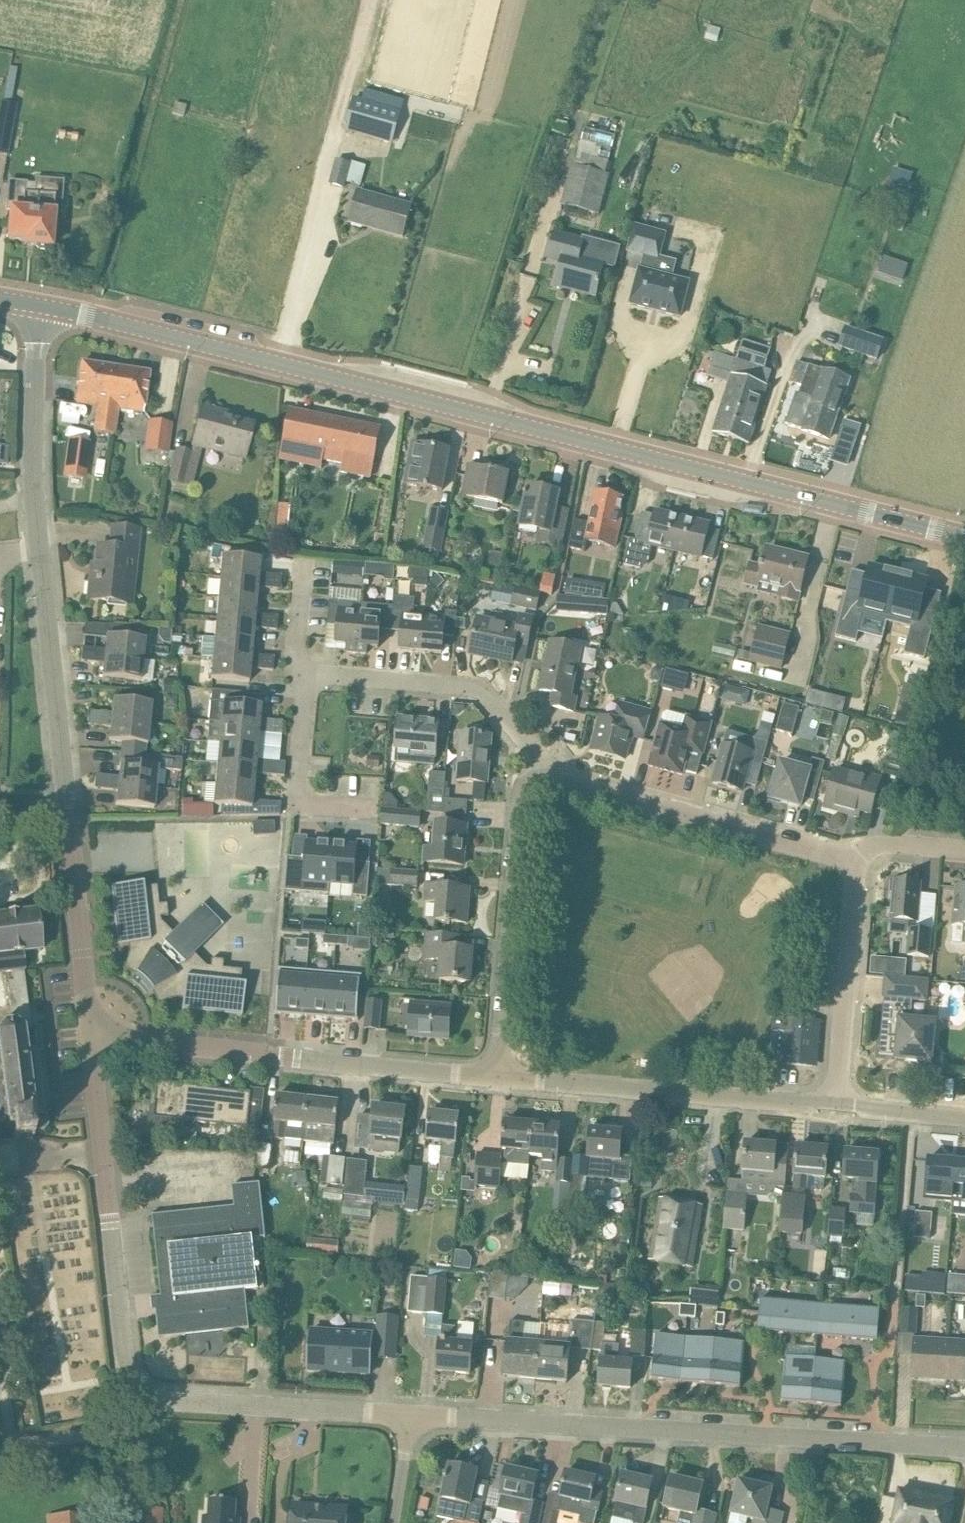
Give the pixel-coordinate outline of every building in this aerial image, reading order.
[(18,81),(20,68),(77,77),(79,64),(12,53),(8,79),(18,81)] [(394,146),(406,101),(366,90),(363,100),(355,98),(345,132),(394,146)] [(3,101),(1,101),(0,108),(0,152),(8,153),(17,104),(11,103),(3,101)] [(574,168),(571,168),(561,208),(599,218),(610,177),(607,176),(617,138),(584,129),(574,168)] [(352,163),(336,159),(329,184),(345,188),(352,163)] [(890,182),(909,188),(913,175),(894,169),(890,182)] [(55,195),(25,192),(25,183),(9,182),(7,212),(11,212),(9,239),(25,241),(25,244),(52,247),(55,212),(53,212),(55,195)] [(910,194),(894,189),(889,205),(905,210),(910,194)] [(359,191),(351,222),(403,237),(411,205),(359,191)] [(666,234),(635,226),(629,251),(646,255),(642,270),(640,269),(631,304),(655,310),(680,317),(689,282),(673,278),(677,264),(660,259),(666,234)] [(562,260),(555,283),(571,287),(595,294),(603,263),(615,266),(620,246),(584,237),(583,241),(554,234),(548,256),(562,260)] [(902,284),(908,263),(883,255),(877,277),(902,284)] [(839,349),(878,362),(885,342),(846,328),(839,349)] [(759,409),(772,371),(765,369),(772,348),(770,348),(743,339),(737,359),(736,361),(753,366),(742,403),(746,404),(735,439),(748,443),(759,409)] [(715,353),(714,354),(707,376),(731,383),(715,432),(730,437),(735,439),(746,404),(742,403),(753,366),(736,361),(737,359),(715,353)] [(812,408),(837,416),(849,379),(823,370),(823,369),(797,361),(793,373),(806,377),(808,378),(801,398),(814,403),(812,408)] [(105,433),(113,368),(84,363),(78,402),(99,406),(95,431),(105,433)] [(113,368),(105,433),(114,434),(118,407),(142,411),(148,373),(113,368)] [(803,386),(800,396),(797,395),(787,424),(803,429),(802,430),(829,439),(837,416),(812,408),(814,403),(801,398),(808,378),(806,377),(793,373),(790,381),(803,386)] [(203,406),(193,445),(245,458),(253,424),(221,416),(222,411),(203,406)] [(341,475),(369,481),(380,428),(291,410),(283,450),(344,462),(341,475)] [(837,442),(854,448),(861,426),(844,420),(837,442)] [(149,422),(144,452),(169,455),(172,424),(149,422)] [(69,438),(64,476),(87,479),(92,441),(69,438)] [(413,443),(405,483),(442,490),(450,450),(413,443)] [(183,484),(191,452),(176,448),(167,480),(183,484)] [(509,473),(469,465),(463,496),(503,504),(509,473)] [(544,487),(534,485),(532,488),(529,487),(521,526),(539,530),(536,542),(562,547),(570,510),(557,507),(559,494),(544,490),(544,487)] [(575,520),(568,548),(585,552),(588,541),(616,547),(624,514),(620,513),(623,498),(617,497),(611,496),(610,493),(604,491),(601,493),(598,492),(590,524),(575,520)] [(288,535),(290,503),(280,502),(278,534),(288,535)] [(431,508),(423,549),(442,553),(450,512),(431,508)] [(646,544),(674,551),(683,518),(675,516),(655,511),(654,515),(644,512),(636,540),(631,539),(625,565),(640,569),(646,544)] [(683,518),(674,551),(713,560),(720,532),(709,530),(711,525),(692,520),(683,518)] [(140,532),(109,529),(107,547),(98,546),(95,578),(90,578),(88,599),(132,604),(137,550),(140,532)] [(485,581),(497,584),(503,554),(491,552),(485,581)] [(758,586),(760,581),(784,587),(782,597),(796,601),(798,593),(800,594),(809,558),(781,552),(779,557),(772,555),(766,553),(763,567),(751,564),(746,583),(758,586)] [(223,555),(221,576),(268,580),(268,574),(259,573),(260,559),(223,555)] [(365,576),(366,562),(335,560),(333,574),(365,576)] [(366,562),(365,576),(379,577),(380,563),(366,562)] [(870,566),(863,594),(848,590),(847,591),(836,636),(857,641),(863,615),(887,621),(899,573),(870,566)] [(921,608),(928,580),(899,573),(887,621),(911,627),(904,653),(925,659),(937,612),(921,608)] [(221,576),(219,596),(256,600),(258,586),(274,588),(275,574),(268,574),(268,580),(221,576)] [(445,582),(438,574),(428,584),(435,591),(445,582)] [(544,578),(541,592),(552,594),(555,580),(544,578)] [(585,582),(569,580),(567,595),(583,597),(585,582)] [(537,611),(541,593),(516,588),(512,606),(537,611)] [(659,612),(674,611),(677,599),(663,595),(659,612)] [(219,596),(217,617),(264,621),(265,614),(255,613),(256,600),(219,596)] [(393,606),(391,631),(403,632),(401,649),(423,651),(426,616),(415,615),(416,598),(394,596),(393,606)] [(610,600),(583,598),(581,612),(609,614),(609,613),(610,602),(610,600)] [(357,650),(362,603),(340,601),(331,600),(328,624),(338,625),(336,643),(347,644),(346,648),(357,650)] [(380,630),(391,631),(393,606),(362,603),(357,650),(368,651),(368,646),(379,647),(380,630)] [(426,616),(423,651),(443,653),(444,635),(455,636),(457,611),(446,611),(446,618),(426,616)] [(217,617),(215,637),(253,641),(254,627),(270,628),(271,615),(265,614),(264,621),(217,617)] [(513,657),(516,642),(528,645),(534,618),(521,615),(518,629),(480,621),(473,654),(486,657),(487,652),(513,657)] [(96,654),(143,659),(145,639),(131,637),(131,626),(108,624),(108,635),(106,649),(83,646),(82,660),(95,662),(96,654)] [(782,670),(791,633),(758,625),(749,662),(782,670)] [(203,637),(202,657),(213,658),(260,662),(261,655),(252,654),(253,641),(215,637),(215,638),(203,637)] [(574,710),(577,697),(571,696),(581,648),(551,641),(541,690),(553,693),(551,705),(574,710)] [(174,654),(183,654),(185,643),(176,642),(174,654)] [(751,653),(740,650),(738,660),(749,662),(751,653)] [(103,676),(141,680),(153,681),(155,661),(143,659),(96,654),(95,662),(105,662),(103,676)] [(213,658),(212,678),(249,682),(250,668),(266,669),(268,656),(261,655),(260,662),(213,658)] [(681,670),(666,666),(661,687),(675,691),(681,670)] [(660,681),(663,669),(656,667),(653,669),(651,676),(653,679),(660,681)] [(176,680),(164,679),(163,692),(175,693),(176,680)] [(750,692),(724,684),(720,699),(746,706),(750,692)] [(208,720),(208,721),(269,726),(269,719),(260,719),(261,704),(245,703),(246,693),(224,691),(211,690),(210,700),(208,720)] [(806,703),(825,708),(828,695),(809,690),(806,703)] [(89,724),(102,725),(103,719),(150,724),(152,702),(114,698),(113,713),(90,710),(89,724)] [(625,758),(632,735),(645,739),(652,711),(621,702),(616,720),(601,716),(592,749),(625,758)] [(783,703),(776,730),(792,735),(800,708),(783,703)] [(913,708),(900,705),(894,724),(908,727),(913,708)] [(656,742),(650,765),(683,774),(684,770),(689,750),(703,754),(711,723),(693,718),(687,716),(687,717),(668,712),(664,714),(661,724),(656,742)] [(759,733),(770,736),(776,716),(765,713),(759,733)] [(436,757),(439,721),(399,717),(396,749),(413,750),(412,755),(436,757)] [(123,741),(122,752),(146,754),(150,724),(103,719),(102,725),(111,726),(110,740),(123,741)] [(209,723),(207,742),(220,743),(257,746),(259,732),(275,734),(276,720),(269,719),(269,726),(208,721),(207,723),(209,723)] [(887,743),(902,751),(909,740),(895,731),(887,743)] [(492,735),(462,733),(457,780),(475,782),(474,799),(485,800),(487,783),(488,783),(492,735)] [(748,736),(744,749),(724,744),(714,782),(743,790),(750,763),(762,767),(769,742),(748,736)] [(220,743),(218,763),(265,767),(264,773),(271,774),(273,761),(256,759),(257,746),(220,743)] [(97,774),(95,787),(109,789),(110,782),(156,787),(158,769),(181,771),(182,758),(166,757),(146,754),(122,752),(121,762),(120,776),(97,774)] [(367,765),(379,766),(380,756),(368,755),(367,765)] [(773,785),(774,787),(771,798),(801,806),(807,783),(819,786),(826,761),(813,758),(810,770),(781,762),(778,775),(775,776),(773,785)] [(273,761),(271,774),(284,776),(285,762),(279,761),(273,761)] [(218,763),(216,784),(254,787),(255,773),(264,773),(265,767),(218,763)] [(871,814),(881,779),(865,774),(864,777),(836,769),(825,808),(858,817),(860,811),(871,814)] [(428,812),(444,813),(444,800),(446,774),(430,773),(428,812)] [(338,775),(337,792),(367,793),(367,775),(338,775)] [(154,808),(156,787),(110,782),(109,789),(118,790),(117,804),(154,808)] [(216,786),(214,804),(226,805),(241,806),(240,815),(280,814),(281,802),(252,799),(253,789),(254,787),(216,784),(216,786)] [(182,798),(181,816),(213,816),(213,807),(204,806),(205,805),(193,805),(193,799),(182,798)] [(444,800),(444,813),(469,815),(470,802),(444,800)] [(420,827),(422,811),(383,808),(382,824),(420,827)] [(274,821),(252,822),(253,835),(275,835),(274,821)] [(464,864),(467,827),(436,824),(434,849),(426,848),(425,861),(464,864)] [(330,894),(330,884),(333,844),(330,844),(330,842),(320,842),(319,843),(307,842),(306,858),(288,857),(286,890),(330,894)] [(336,844),(333,844),(330,884),(354,886),(353,896),(368,897),(371,863),(357,862),(358,846),(346,845),(346,844),(336,843),(336,844)] [(377,884),(418,888),(419,872),(392,869),(392,870),(378,869),(377,884)] [(908,955),(929,956),(932,931),(917,929),(921,883),(907,882),(903,878),(895,877),(891,880),(890,891),(894,895),(892,919),(908,920),(907,930),(910,930),(908,955)] [(157,999),(158,1003),(175,998),(183,999),(182,1009),(242,1016),(244,995),(245,983),(240,983),(242,970),(223,968),(224,960),(212,959),(211,967),(206,966),(194,954),(214,934),(224,924),(203,903),(173,933),(161,921),(160,916),(168,915),(167,903),(159,904),(157,886),(144,887),(144,882),(111,885),(118,945),(129,944),(129,948),(129,952),(124,969),(128,970),(132,972),(136,975),(140,977),(143,979),(146,982),(148,985),(151,988),(153,992),(155,995),(157,999)] [(964,943),(964,884),(962,887),(957,886),(954,924),(963,925),(961,943),(964,943)] [(467,922),(470,889),(428,885),(426,901),(438,902),(437,920),(467,922)] [(24,970),(22,952),(42,949),(37,910),(0,914),(0,972),(12,971),(24,970)] [(314,933),(326,934),(327,921),(315,921),(314,933)] [(374,929),(372,946),(382,947),(383,938),(383,929),(374,929)] [(470,982),(473,950),(450,948),(451,934),(429,932),(427,958),(442,959),(440,979),(470,982)] [(336,945),(337,936),(324,935),(324,944),(336,945)] [(337,936),(336,945),(348,946),(349,937),(337,936)] [(309,949),(310,940),(297,939),(296,948),(309,949)] [(905,978),(907,961),(872,958),(870,975),(886,977),(905,978)] [(275,1014),(304,1016),(308,970),(279,968),(279,969),(280,969),(277,1013),(275,1012),(275,1014)] [(12,971),(13,981),(7,981),(13,1023),(5,1024),(4,1022),(3,1022),(2,1023),(3,1025),(0,1029),(0,1122),(8,1121),(8,1126),(10,1127),(14,1127),(15,1138),(34,1136),(33,1127),(38,1131),(44,1130),(48,1125),(47,1119),(43,1116),(45,1116),(41,1082),(44,1082),(42,1067),(39,1067),(37,1052),(43,1051),(39,1027),(32,1028),(24,970),(12,971)] [(304,1016),(330,1018),(334,972),(308,970),(304,1016)] [(334,972),(330,1018),(359,1020),(359,1019),(358,1019),(361,976),(362,976),(363,975),(334,972)] [(912,1015),(914,999),(926,1000),(928,980),(907,979),(886,977),(880,1053),(897,1055),(897,1059),(919,1061),(923,1066),(927,1061),(932,1062),(935,1022),(922,1021),(923,1016),(912,1015)] [(368,1000),(365,1028),(381,1030),(384,1001),(368,1000)] [(412,1003),(409,1036),(449,1039),(452,1007),(412,1003)] [(813,1065),(817,1020),(773,1017),(772,1030),(791,1032),(789,1063),(813,1065)] [(152,1103),(150,1126),(182,1129),(183,1121),(261,1129),(263,1108),(251,1107),(252,1092),(158,1082),(156,1103),(152,1103)] [(289,1123),(306,1124),(308,1098),(278,1095),(275,1121),(273,1136),(288,1137),(289,1123)] [(312,1099),(308,1098),(306,1124),(304,1139),(335,1142),(340,1102),(312,1099)] [(387,1107),(374,1105),(373,1114),(373,1117),(359,1115),(355,1147),(400,1152),(401,1140),(402,1140),(406,1109),(403,1109),(404,1103),(388,1101),(387,1107)] [(456,1144),(457,1144),(460,1115),(429,1112),(426,1141),(442,1142),(440,1157),(455,1159),(456,1144)] [(503,1150),(503,1153),(479,1152),(477,1185),(501,1186),(502,1163),(529,1165),(530,1155),(533,1124),(505,1121),(503,1150)] [(533,1124),(530,1155),(544,1156),(543,1169),(557,1171),(558,1159),(561,1126),(533,1124)] [(574,1160),(573,1176),(630,1181),(632,1157),(621,1156),(623,1131),(591,1129),(588,1158),(575,1157),(574,1160)] [(777,1145),(746,1142),(742,1182),(785,1186),(787,1154),(776,1153),(777,1145)] [(272,1146),(259,1144),(256,1168),(270,1169),(272,1146)] [(797,1146),(795,1174),(793,1186),(823,1189),(823,1186),(825,1187),(826,1177),(828,1149),(797,1146)] [(846,1151),(844,1177),(860,1179),(859,1195),(852,1195),(851,1213),(875,1215),(880,1153),(846,1151)] [(322,1182),(344,1184),(346,1156),(324,1154),(322,1182)] [(368,1160),(348,1158),(345,1193),(346,1193),(343,1214),(372,1218),(375,1196),(377,1177),(367,1176),(368,1160)] [(953,1199),(955,1184),(957,1160),(929,1158),(927,1182),(929,1182),(927,1197),(941,1198),(953,1199)] [(558,1159),(557,1171),(556,1182),(558,1183),(557,1200),(570,1201),(571,1184),(572,1184),(573,1176),(574,1160),(558,1159)] [(957,1160),(955,1184),(953,1199),(952,1215),(964,1216),(964,1161),(957,1160)] [(419,1211),(420,1197),(423,1168),(423,1167),(411,1166),(409,1186),(408,1186),(407,1199),(406,1209),(419,1211)] [(308,1184),(306,1171),(296,1173),(298,1186),(308,1184)] [(235,1206),(153,1215),(163,1309),(157,1310),(160,1337),(250,1328),(246,1289),(258,1288),(253,1238),(266,1237),(260,1182),(233,1185),(235,1206)] [(805,1233),(808,1194),(784,1192),(781,1231),(805,1233)] [(744,1230),(747,1194),(727,1193),(724,1228),(744,1230)] [(690,1267),(701,1204),(662,1198),(652,1260),(690,1267)] [(846,1209),(831,1208),(828,1237),(844,1238),(846,1209)] [(930,1238),(932,1213),(917,1211),(915,1237),(930,1238)] [(309,1237),(307,1249),(337,1254),(339,1242),(309,1237)] [(500,1260),(504,1271),(515,1268),(512,1256),(500,1260)] [(536,1269),(527,1269),(528,1260),(519,1260),(517,1276),(536,1278),(536,1269)] [(493,1274),(489,1298),(506,1300),(509,1276),(493,1274)] [(907,1275),(905,1290),(921,1291),(923,1277),(907,1275)] [(408,1312),(442,1315),(445,1280),(411,1277),(408,1312)] [(648,1282),(631,1287),(635,1301),(653,1295),(648,1282)] [(627,1285),(601,1283),(600,1291),(613,1292),(613,1295),(622,1300),(625,1301),(627,1285)] [(717,1307),(720,1288),(709,1287),(706,1306),(717,1307)] [(927,1306),(927,1293),(918,1293),(918,1306),(927,1306)] [(758,1330),(818,1335),(821,1304),(761,1299),(758,1330)] [(680,1304),(679,1316),(687,1317),(688,1305),(680,1304)] [(880,1309),(821,1304),(818,1335),(878,1340),(880,1309)] [(687,1317),(695,1317),(696,1305),(688,1305),(687,1317)] [(534,1378),(567,1381),(570,1347),(592,1349),(595,1322),(596,1308),(572,1306),(571,1320),(570,1326),(557,1325),(556,1345),(537,1343),(534,1378)] [(901,1335),(915,1336),(917,1336),(918,1310),(901,1309),(901,1335)] [(399,1315),(378,1313),(377,1335),(398,1337),(399,1315)] [(724,1326),(725,1314),(717,1313),(716,1325),(724,1326)] [(505,1376),(534,1378),(537,1343),(523,1342),(525,1322),(511,1321),(509,1341),(508,1341),(505,1376)] [(441,1325),(437,1371),(470,1374),(475,1324),(459,1322),(458,1327),(441,1325)] [(595,1322),(592,1349),(603,1350),(604,1334),(606,1323),(595,1322)] [(312,1330),(309,1370),(370,1374),(373,1334),(312,1330)] [(632,1355),(646,1356),(647,1330),(633,1330),(632,1355)] [(599,1385),(630,1388),(632,1362),(618,1361),(620,1345),(616,1344),(617,1336),(604,1334),(603,1350),(599,1385)] [(682,1382),(686,1337),(656,1334),(652,1380),(664,1381),(679,1382),(682,1382)] [(715,1339),(686,1337),(682,1382),(685,1383),(700,1384),(711,1385),(715,1339)] [(722,1386),(736,1387),(741,1388),(745,1342),(715,1339),(711,1385),(722,1386)] [(949,1341),(915,1339),(913,1376),(947,1378),(949,1341)] [(947,1378),(964,1379),(964,1342),(949,1341),(947,1378)] [(782,1402),(786,1402),(801,1403),(812,1404),(816,1359),(786,1356),(782,1402)] [(846,1361),(816,1359),(812,1404),(823,1405),(837,1407),(842,1407),(846,1361)] [(458,1522),(479,1522),(484,1502),(472,1499),(478,1471),(449,1465),(438,1516),(459,1520),(458,1522)] [(501,1495),(502,1495),(499,1508),(523,1513),(521,1522),(541,1522),(546,1502),(533,1498),(538,1475),(507,1468),(501,1495)] [(560,1496),(550,1494),(547,1504),(559,1507),(558,1512),(580,1517),(578,1522),(595,1522),(601,1496),(592,1494),(596,1479),(566,1472),(560,1496)] [(646,1508),(652,1481),(622,1474),(616,1502),(617,1502),(612,1522),(644,1522),(647,1508),(646,1508)] [(664,1508),(681,1512),(678,1522),(716,1522),(719,1512),(698,1507),(703,1484),(671,1477),(664,1508)] [(748,1518),(754,1519),(753,1522),(781,1522),(784,1511),(768,1508),(772,1488),(739,1481),(731,1514),(729,1522),(747,1522),(748,1518)] [(893,1522),(949,1522),(954,1501),(899,1490),(893,1522)] [(205,1516),(204,1522),(235,1522),(236,1502),(211,1500),(210,1516),(205,1516)] [(294,1506),(293,1522),(346,1522),(347,1510),(294,1506)] [(142,1511),(141,1522),(163,1522),(164,1513),(142,1511)] [(48,1522),(75,1522),(75,1515),(48,1517),(48,1522)]
